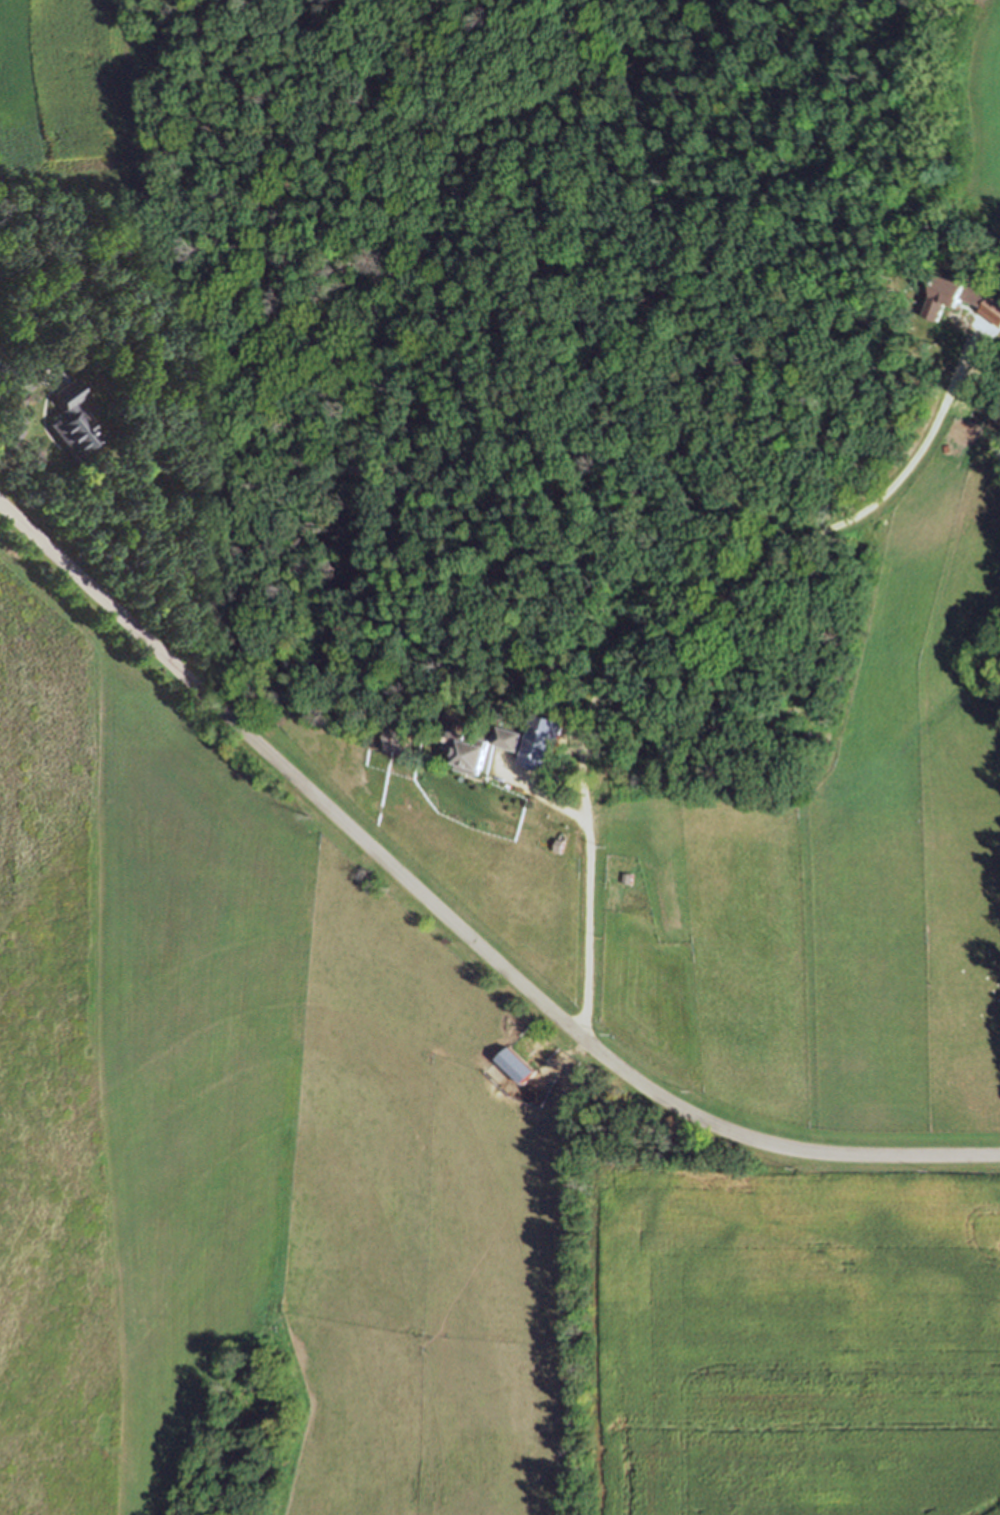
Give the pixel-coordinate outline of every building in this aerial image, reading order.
[(50,395),(68,381),(78,394),(67,403),(93,435),(69,455),(45,425),(53,418),(51,415),(60,407),(50,395)] [(499,726),(524,732),(520,749),(495,743),(499,726)] [(410,731),(406,753),(385,749),(389,728),(410,731)] [(453,728),(469,732),(468,738),(475,740),(476,737),(493,741),(485,770),(483,769),(482,774),(457,768),(462,750),(448,746),(453,728)] [(364,751),(362,760),(353,758),(355,750),(364,751)] [(530,753),(527,763),(517,760),(519,751),(530,753)] [(567,840),(563,851),(556,849),(559,838),(567,840)] [(648,902),(643,912),(636,909),(641,899),(648,902)]
